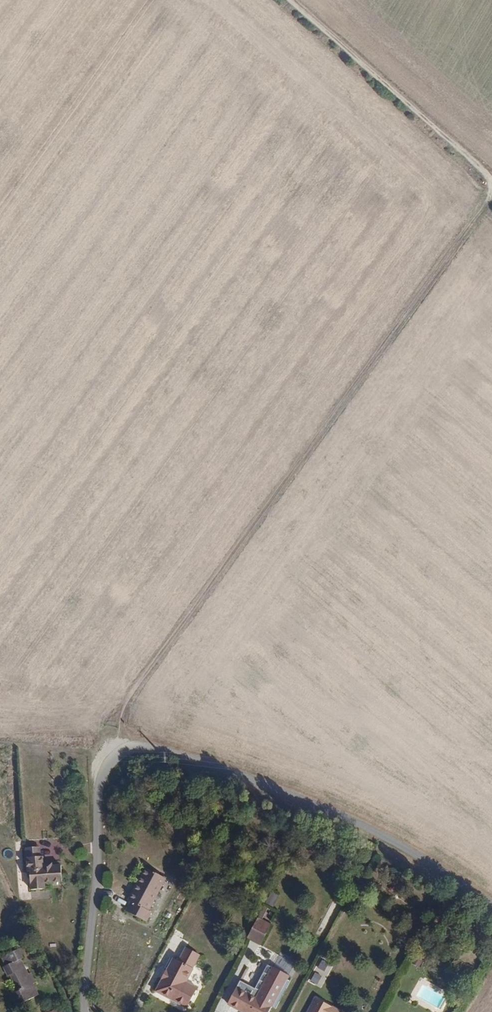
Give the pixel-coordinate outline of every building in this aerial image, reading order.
[(43,856),(27,857),(28,871),(30,871),(31,889),(45,888),(45,883),(62,882),(61,865),(52,866),(52,862),(43,863),(43,856)] [(151,911),(168,878),(148,868),(141,881),(140,883),(142,884),(133,901),(134,902),(129,911),(149,922),(154,912),(151,911)] [(133,901),(142,884),(140,883),(130,900),(133,901)] [(262,945),(272,926),(259,918),(249,938),(262,945)] [(190,1006),(201,986),(190,980),(197,967),(196,966),(203,953),(190,946),(183,959),(177,956),(170,969),(173,971),(169,978),(166,977),(159,990),(190,1006)] [(14,993),(21,1005),(38,995),(33,984),(36,982),(31,972),(28,973),(21,960),(24,958),(19,948),(2,957),(6,965),(4,967),(9,976),(11,975),(19,991),(14,993)] [(279,957),(277,964),(288,967),(290,961),(279,957)] [(258,999),(238,989),(230,1005),(244,1011),(271,1011),(290,977),(274,969),(258,999)] [(323,989),(327,980),(318,976),(314,986),(323,989)] [(310,1011),(342,1011),(317,999),(310,1011)]
